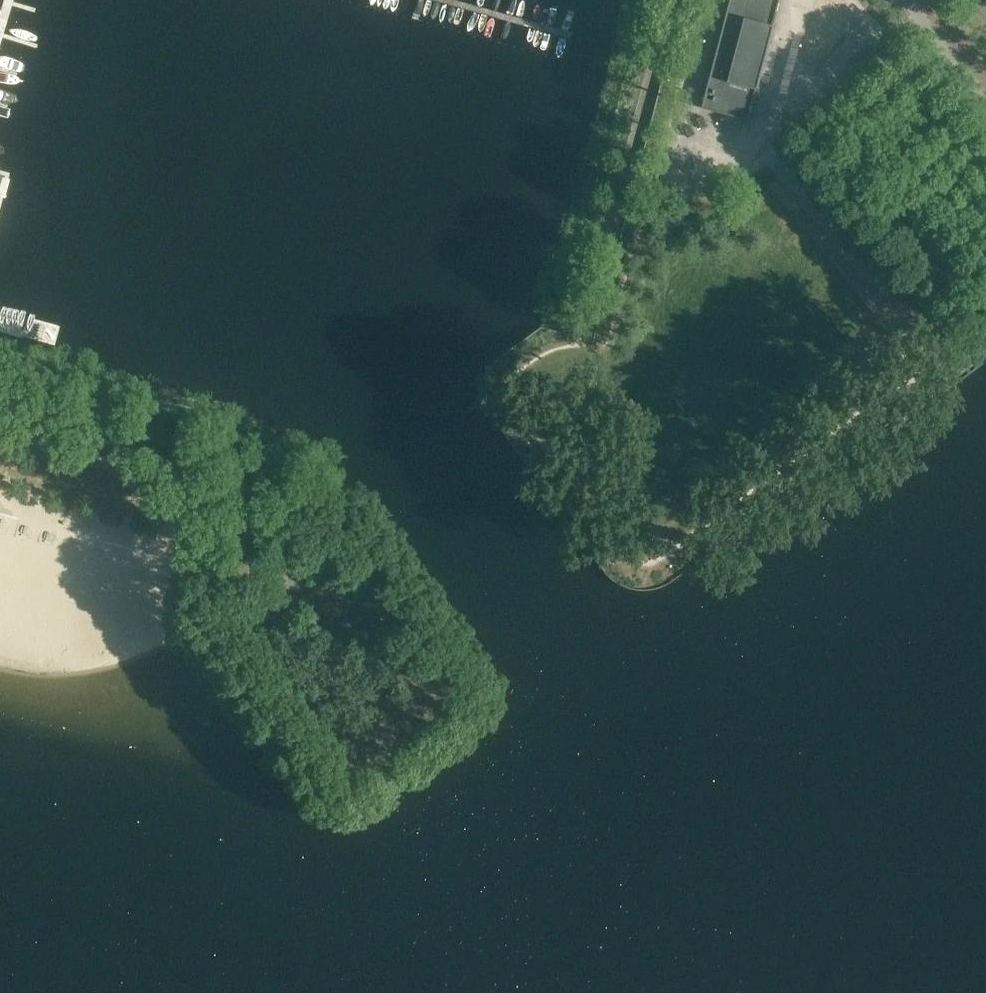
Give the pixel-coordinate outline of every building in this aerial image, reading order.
[(778,3),(768,0),(730,0),(703,101),(750,113),(778,3)]
